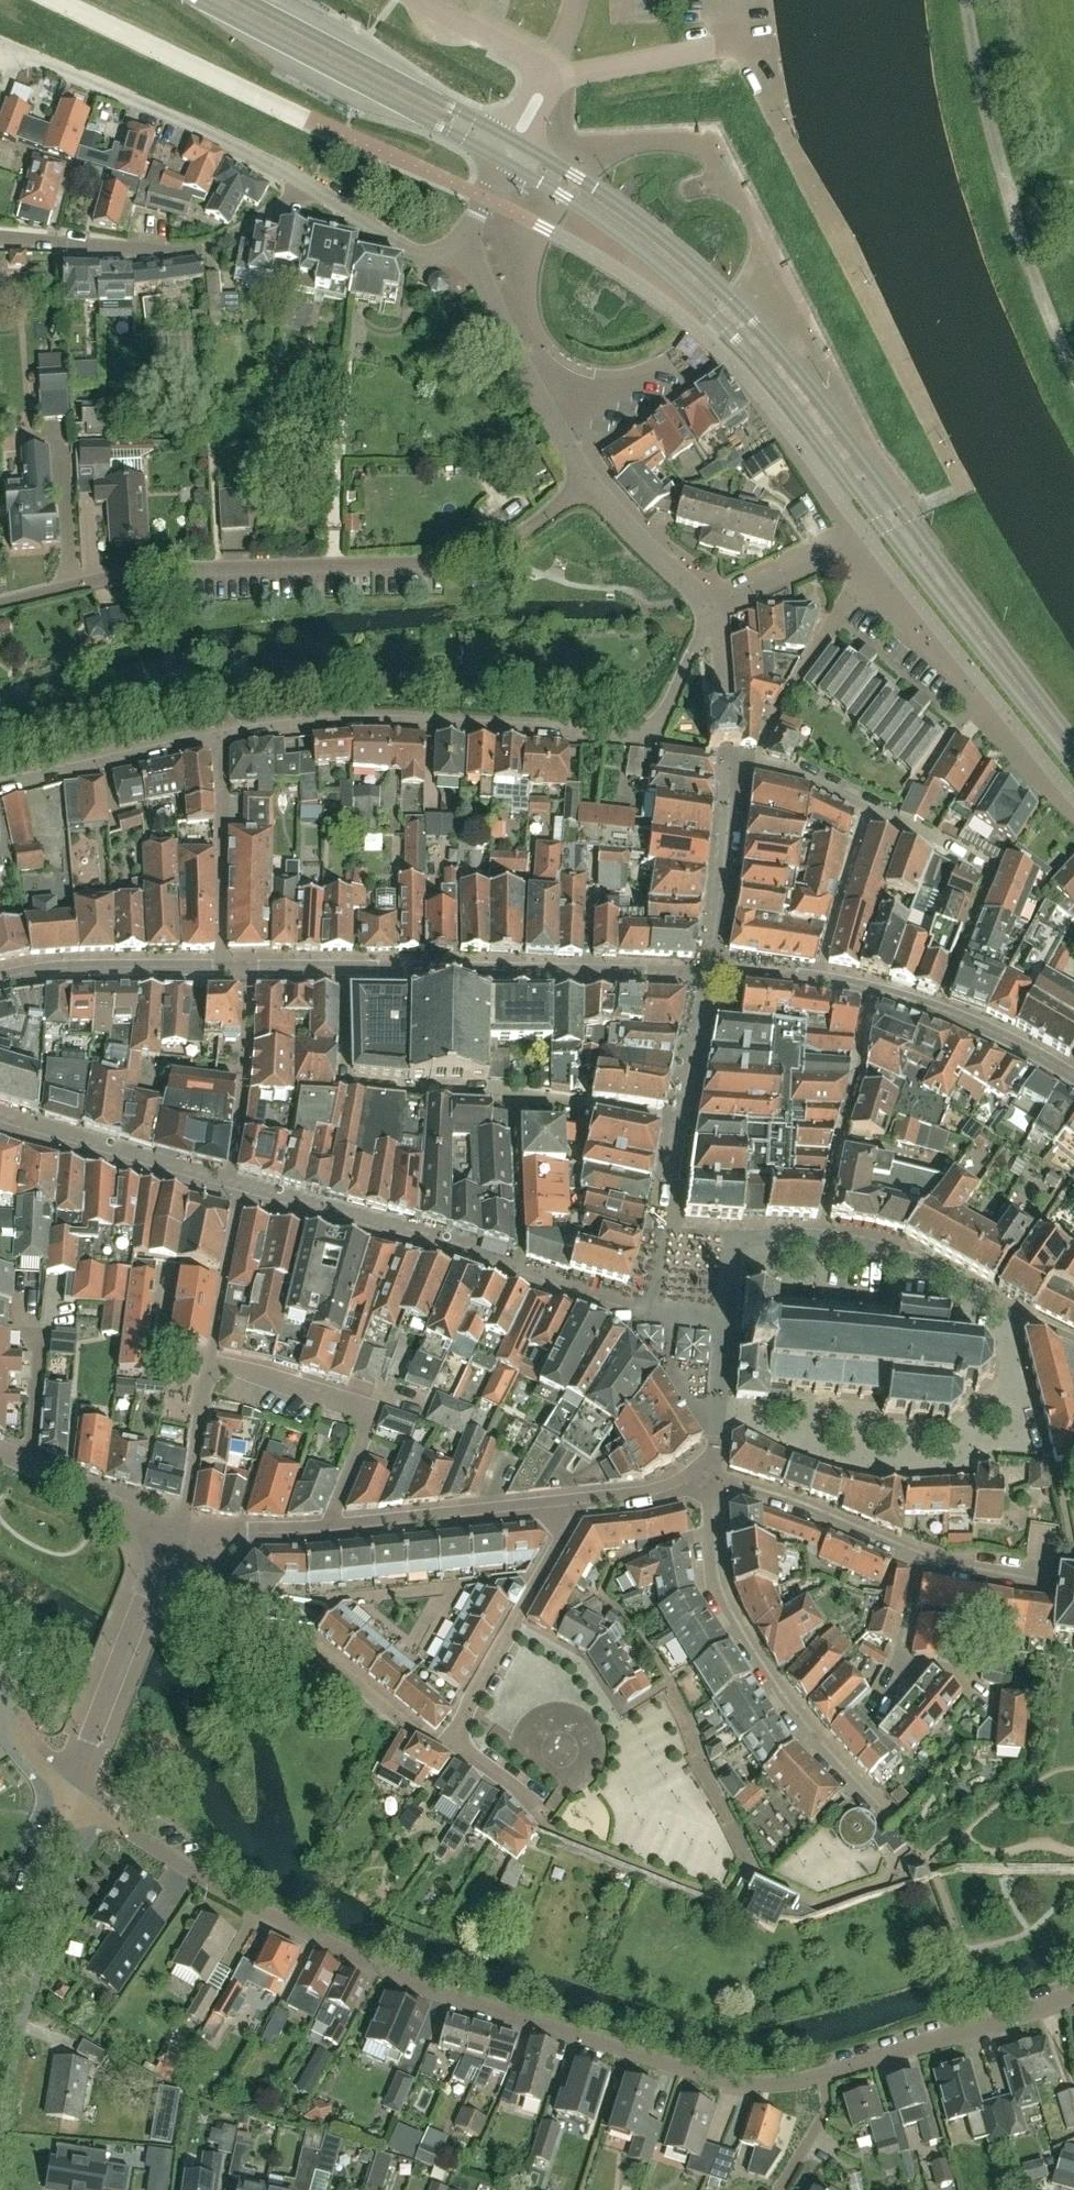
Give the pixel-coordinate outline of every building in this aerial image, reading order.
[(17,76),(15,100),(51,103),(53,79),(17,76)] [(0,123),(0,136),(16,142),(16,141),(72,160),(82,133),(80,132),(87,113),(64,105),(57,124),(55,123),(53,129),(21,117),(24,108),(8,102),(0,123)] [(88,125),(81,149),(96,154),(101,138),(99,137),(101,129),(88,125)] [(79,149),(75,161),(107,170),(106,171),(140,181),(154,135),(130,128),(124,148),(114,145),(112,153),(102,156),(96,154),(81,149),(79,149)] [(154,165),(146,184),(160,188),(194,198),(204,200),(223,154),(193,140),(184,161),(190,164),(183,181),(164,174),(166,170),(154,165)] [(28,182),(59,191),(66,166),(35,158),(28,182)] [(257,207),(268,187),(225,163),(214,183),(221,187),(205,214),(228,226),(243,199),(257,207)] [(102,171),(84,165),(80,176),(99,182),(102,171)] [(140,182),(112,175),(109,187),(104,186),(94,223),(118,230),(128,194),(137,196),(140,182)] [(59,191),(28,182),(22,204),(21,204),(16,219),(48,227),(51,213),(53,213),(59,191)] [(194,198),(160,188),(140,182),(137,196),(134,206),(186,221),(194,198)] [(272,278),(281,228),(280,228),(279,236),(256,231),(252,253),(239,251),(235,271),(236,271),(234,281),(246,283),(245,288),(268,292),(271,278),(272,278)] [(272,278),(293,282),(298,283),(308,231),(308,230),(307,233),(281,228),(272,278)] [(298,283),(293,282),(292,291),(315,296),(345,303),(348,288),(357,240),(308,231),(298,283)] [(20,255),(5,255),(5,267),(21,267),(20,255)] [(403,264),(357,256),(349,300),(382,306),(384,292),(397,295),(403,264)] [(141,269),(135,269),(137,289),(174,284),(204,280),(200,260),(141,269)] [(101,320),(98,268),(64,268),(64,292),(65,291),(65,306),(97,305),(97,307),(99,307),(99,320),(101,320)] [(135,269),(98,268),(101,320),(131,319),(131,306),(133,306),(132,290),(137,289),(135,269)] [(449,284),(446,279),(441,276),(434,277),(430,281),(429,287),(432,292),(437,295),(443,294),(447,290),(449,284)] [(238,294),(207,295),(208,306),(209,306),(210,328),(221,328),(220,310),(239,310),(238,294)] [(160,299),(142,301),(145,321),(163,318),(160,299)] [(50,371),(38,371),(39,394),(67,392),(65,371),(60,371),(59,364),(50,364),(50,371)] [(73,381),(96,380),(96,364),(73,365),(73,381)] [(701,390),(696,393),(720,428),(723,426),(728,433),(748,420),(743,412),(745,410),(722,375),(701,389),(701,390)] [(720,428),(696,393),(695,394),(674,408),(697,443),(720,428)] [(108,404),(81,405),(82,437),(127,436),(126,424),(108,424),(108,404)] [(658,452),(665,461),(667,464),(692,446),(669,411),(643,429),(658,452)] [(658,452),(643,429),(602,456),(618,481),(658,452)] [(80,469),(94,468),(96,504),(107,504),(110,545),(149,542),(145,480),(142,480),(141,459),(153,453),(152,443),(80,447),(80,469)] [(23,483),(4,484),(7,522),(10,522),(12,551),(43,549),(43,544),(57,543),(55,517),(53,517),(49,448),(27,449),(21,450),(23,483)] [(734,450),(723,457),(729,466),(740,459),(734,450)] [(658,452),(618,481),(619,481),(616,483),(630,500),(654,480),(649,475),(665,461),(658,452)] [(535,455),(514,468),(521,479),(542,466),(535,455)] [(723,457),(711,465),(717,474),(729,466),(723,457)] [(765,472),(757,459),(741,468),(750,481),(765,472)] [(711,465),(699,474),(704,483),(717,474),(711,465)] [(659,486),(654,480),(630,500),(644,516),(653,510),(674,493),(672,489),(669,487),(666,481),(659,486)] [(688,487),(684,483),(672,489),(674,493),(653,510),(678,516),(676,523),(703,531),(699,545),(718,550),(730,507),(685,496),(688,487)] [(198,491),(194,496),(194,504),(199,508),(205,507),(209,503),(209,495),(204,491),(198,491)] [(219,492),(220,532),(249,531),(248,491),(219,492)] [(778,519),(730,507),(718,550),(740,556),(744,541),(770,548),(778,519)] [(346,517),(346,533),(358,533),(359,517),(346,517)] [(105,639),(129,633),(122,607),(99,613),(101,621),(88,625),(91,636),(104,633),(105,639)] [(797,608),(761,608),(761,609),(762,644),(769,644),(775,644),(784,644),(785,624),(796,623),(797,608)] [(811,608),(797,608),(796,623),(785,624),(784,644),(775,644),(775,650),(785,650),(784,648),(805,650),(817,618),(811,608)] [(762,644),(761,609),(756,609),(757,610),(748,611),(750,639),(731,639),(735,684),(764,682),(763,656),(762,646),(762,644)] [(0,632),(5,633),(8,630),(9,625),(6,622),(1,621),(0,622),(0,632)] [(835,643),(834,642),(803,683),(846,715),(859,726),(885,695),(891,686),(885,681),(881,686),(873,681),(877,675),(871,670),(867,676),(865,674),(877,658),(865,648),(856,660),(848,653),(844,658),(831,648),(835,643)] [(764,682),(735,684),(736,704),(763,703),(773,705),(784,685),(770,682),(774,671),(773,656),(770,656),(763,656),(764,682)] [(416,674),(400,675),(400,689),(416,689),(416,674)] [(885,695),(859,726),(857,729),(885,750),(882,754),(911,777),(942,737),(935,732),(931,737),(915,724),(931,704),(919,695),(907,712),(885,695)] [(756,746),(763,703),(736,704),(737,712),(737,711),(742,715),(739,721),(740,739),(743,744),(743,746),(756,746)] [(737,711),(737,712),(734,713),(713,714),(709,712),(704,717),(707,722),(708,742),(706,747),(711,751),(716,749),(736,748),(739,749),(743,746),(743,744),(740,739),(739,721),(742,715),(737,711)] [(769,756),(789,762),(801,738),(797,736),(803,724),(784,714),(778,727),(777,727),(766,750),(769,756)] [(314,767),(353,763),(352,734),(346,734),(312,737),(314,767)] [(352,734),(353,763),(353,770),(388,773),(388,734),(352,734)] [(388,734),(388,773),(391,773),(402,774),(402,784),(425,785),(425,775),(424,775),(425,736),(389,734),(388,734)] [(459,780),(463,781),(465,739),(436,738),(434,779),(438,779),(438,780),(459,782),(459,780)] [(928,780),(957,798),(981,761),(955,738),(928,780)] [(493,802),(495,741),(469,740),(467,778),(481,779),(479,801),(493,802)] [(259,784),(274,784),(274,763),(274,753),(274,742),(274,741),(272,741),(235,747),(230,751),(230,783),(259,783),(259,784)] [(274,742),(274,753),(284,753),(284,741),(274,742)] [(524,743),(495,741),(493,802),(511,803),(510,814),(527,814),(528,783),(522,782),(522,781),(524,743)] [(567,746),(524,743),(522,781),(529,781),(529,786),(565,789),(567,746)] [(626,777),(640,780),(645,751),(630,749),(626,777)] [(656,773),(713,784),(715,760),(659,751),(656,773)] [(186,803),(214,799),(209,756),(206,756),(185,758),(185,759),(181,759),(185,795),(186,803)] [(185,795),(181,759),(126,770),(133,805),(185,795)] [(957,798),(947,813),(949,814),(968,825),(972,819),(997,780),(999,776),(999,777),(981,761),(957,798)] [(113,773),(120,808),(133,805),(126,770),(113,773)] [(656,773),(651,772),(649,782),(647,794),(653,795),(712,805),(713,784),(656,773)] [(752,803),(751,813),(806,825),(811,793),(812,788),(754,775),(753,784),(751,803),(752,803)] [(318,807),(314,776),(299,778),(301,808),(318,807)] [(104,779),(79,781),(81,812),(92,812),(92,816),(107,814),(104,779)] [(1018,794),(997,780),(972,819),(993,832),(1018,794)] [(643,794),(647,794),(649,782),(640,781),(639,793),(643,794)] [(339,782),(338,794),(341,794),(352,795),(352,789),(352,783),(339,782)] [(914,785),(900,813),(915,821),(925,799),(928,794),(914,785)] [(352,795),(351,800),(379,801),(380,789),(352,789),(352,795)] [(806,825),(804,836),(812,837),(818,839),(821,816),(832,818),(836,805),(811,793),(806,825)] [(3,799),(14,849),(18,873),(44,870),(40,844),(35,845),(25,794),(3,799)] [(341,794),(340,810),(351,810),(351,800),(352,795),(341,794)] [(709,843),(712,805),(653,795),(651,822),(634,821),(635,810),(578,805),(576,825),(709,843)] [(232,831),(232,950),(270,950),(272,879),(274,832),(273,832),(274,796),(259,796),(244,796),(244,831),(232,831)] [(561,846),(561,847),(586,849),(598,850),(630,852),(630,858),(643,859),(643,864),(654,866),(706,873),(709,843),(576,825),(578,805),(579,797),(565,796),(564,823),(561,846)] [(1036,810),(1016,797),(993,832),(1014,846),(1036,810)] [(214,822),(214,799),(186,803),(188,825),(214,822)] [(528,799),(527,814),(550,816),(551,800),(528,799)] [(932,803),(925,799),(915,821),(922,824),(932,803)] [(351,810),(350,834),(379,834),(379,801),(351,800),(351,810)] [(821,816),(818,839),(847,845),(854,813),(836,805),(832,818),(821,816)] [(139,811),(117,819),(122,833),(144,826),(139,811)] [(751,813),(747,838),(801,847),(804,836),(806,825),(751,813)] [(459,840),(459,818),(442,818),(441,840),(459,840)] [(425,842),(424,827),(404,827),(404,878),(399,878),(399,951),(425,951),(425,899),(425,879),(425,842)] [(500,827),(483,830),(486,845),(502,842),(500,827)] [(870,827),(849,890),(850,890),(881,901),(885,887),(891,869),(901,840),(870,827)] [(948,828),(944,834),(956,841),(960,833),(948,828)] [(747,838),(743,867),(798,875),(805,876),(806,876),(837,881),(838,882),(847,845),(818,839),(812,837),(810,847),(801,847),(747,838)] [(922,879),(930,855),(901,840),(891,869),(922,879)] [(178,851),(178,845),(172,844),(148,846),(148,847),(142,848),(143,881),(144,889),(179,889),(178,851)] [(561,846),(560,846),(536,844),(533,884),(534,884),(534,889),(529,888),(526,954),(557,956),(557,914),(561,847),(561,846)] [(460,846),(459,854),(476,854),(476,847),(460,846)] [(557,914),(557,956),(559,956),(559,955),(582,956),(584,913),(586,876),(585,876),(586,849),(561,847),(557,914)] [(1017,847),(1010,857),(1022,864),(1028,855),(1017,847)] [(630,852),(598,850),(597,863),(629,866),(630,858),(630,852)] [(214,852),(178,851),(179,889),(182,951),(214,950),(214,852)] [(524,854),(490,853),(489,872),(524,873),(524,854)] [(890,977),(889,978),(914,987),(930,946),(927,944),(935,923),(943,900),(956,868),(933,856),(930,855),(922,879),(916,898),(909,915),(909,914),(906,920),(908,921),(890,977)] [(996,880),(994,885),(1036,903),(1039,898),(1040,893),(1047,878),(1029,868),(1022,864),(1010,857),(1006,855),(1002,864),(996,880)] [(1049,886),(1065,900),(1058,908),(1073,920),(1073,921),(1073,859),(1049,886)] [(270,950),(296,950),(298,883),(299,863),(286,862),(285,880),(272,879),(270,950)] [(625,893),(629,866),(597,863),(597,888),(606,892),(625,893)] [(654,866),(649,902),(702,906),(706,873),(654,866)] [(469,867),(456,868),(456,871),(457,907),(461,906),(461,952),(489,953),(489,886),(470,886),(469,867)] [(743,867),(740,890),(800,898),(806,876),(805,876),(798,875),(743,867)] [(956,868),(943,900),(969,908),(980,881),(956,868)] [(891,869),(885,887),(916,898),(922,879),(891,869)] [(442,899),(425,899),(425,951),(457,951),(457,907),(456,871),(443,872),(444,888),(441,888),(442,899)] [(356,872),(354,885),(367,886),(369,873),(356,872)] [(740,890),(737,914),(824,925),(825,925),(837,881),(806,876),(800,898),(740,890)] [(119,898),(113,898),(114,951),(115,952),(117,952),(147,951),(144,889),(143,881),(133,881),(133,897),(119,897),(119,898)] [(296,950),(296,951),(323,951),(324,895),(307,894),(308,884),(298,883),(296,950)] [(994,885),(984,910),(1007,920),(1026,927),(1036,903),(994,885)] [(489,886),(489,953),(521,954),(521,953),(522,953),(523,887),(489,886)] [(176,889),(144,889),(147,951),(147,952),(178,951),(178,950),(176,889)] [(324,895),(323,951),(352,951),(352,911),(353,890),(324,891),(324,895)] [(353,890),(352,911),(364,911),(363,890),(353,890)] [(834,946),(830,963),(858,969),(858,968),(870,932),(877,910),(881,901),(850,890),(844,907),(834,946)] [(86,900),(73,901),(75,914),(80,951),(80,952),(114,951),(113,898),(86,900)] [(80,951),(75,914),(57,915),(56,899),(32,900),(33,917),(24,917),(31,956),(80,951)] [(943,900),(935,923),(939,925),(961,933),(970,909),(969,908),(943,900)] [(1011,967),(987,1014),(1015,1027),(1016,1027),(1028,1003),(1064,938),(1065,937),(1048,927),(1058,908),(1046,900),(1030,929),(1029,930),(1022,943),(1021,945),(1014,960),(1011,967)] [(619,916),(628,915),(628,902),(618,902),(618,903),(598,903),(596,907),(596,914),(595,914),(593,956),(619,957),(619,916)] [(702,906),(649,902),(647,910),(646,927),(698,932),(702,906)] [(870,932),(858,968),(890,977),(908,921),(906,920),(877,910),(870,932)] [(984,910),(977,926),(982,928),(1009,941),(1011,937),(1022,943),(1029,930),(1030,929),(1026,927),(1007,920),(984,910)] [(30,955),(23,921),(2,926),(0,913),(0,962),(30,955)] [(359,913),(360,930),(361,952),(397,951),(396,929),(396,913),(359,913)] [(737,915),(730,951),(757,955),(815,964),(823,928),(824,925),(737,914),(737,915)] [(642,915),(628,915),(619,916),(619,957),(648,958),(648,959),(692,962),(698,932),(646,927),(642,927),(642,915)] [(930,946),(914,987),(937,995),(961,934),(961,933),(939,925),(935,923),(927,944),(930,946)] [(960,970),(949,1000),(987,1014),(1011,967),(1014,960),(1021,945),(1022,943),(1011,937),(1009,941),(982,928),(977,926),(969,948),(964,962),(960,970)] [(1016,1027),(1069,1058),(1073,1052),(1073,993),(1057,983),(1073,953),(1073,954),(1073,943),(1064,938),(1028,1003),(1016,1027)] [(745,985),(741,1020),(789,1025),(791,991),(745,985)] [(72,989),(69,1037),(78,1038),(79,1029),(93,1028),(94,1005),(94,988),(72,989)] [(93,1028),(93,1033),(110,1034),(110,1042),(108,1050),(130,1052),(134,1022),(137,989),(137,988),(114,988),(94,988),(94,1005),(93,1028)] [(257,988),(256,1021),(285,1021),(285,1015),(283,1015),(283,988),(257,988)] [(283,988),(283,1015),(285,1015),(285,1021),(294,1021),(294,1020),(304,1020),(304,1015),(310,1015),(310,988),(284,988),(283,988)] [(310,1015),(310,1041),(310,1042),(336,1044),(337,1044),(337,989),(310,988),(310,1015)] [(512,993),(490,993),(489,1080),(509,1082),(510,1052),(498,1051),(498,1041),(551,1041),(550,991),(548,991),(548,992),(526,992),(526,991),(524,991),(524,988),(514,989),(514,991),(512,991),(512,993)] [(46,990),(42,1064),(47,1065),(88,1068),(91,1048),(92,1048),(93,1039),(78,1038),(69,1037),(72,989),(46,990)] [(137,989),(134,1022),(130,1052),(130,1054),(142,1056),(161,1058),(161,1045),(162,1045),(164,990),(137,989)] [(238,989),(207,989),(205,1037),(222,1037),(226,1042),(236,1042),(240,1038),(240,1031),(241,990),(238,990),(238,989)] [(38,1113),(41,1072),(42,1071),(46,990),(12,994),(0,998),(0,1102),(38,1113)] [(191,991),(164,990),(162,1045),(186,1046),(191,991)] [(490,993),(490,992),(488,992),(488,993),(471,993),(471,991),(427,991),(427,993),(410,993),(410,991),(350,990),(353,1070),(356,1073),(405,1078),(489,1080),(490,993)] [(611,1028),(611,1029),(678,1032),(685,992),(647,992),(614,991),(614,993),(614,999),(613,1005),(612,1021),(612,1023),(611,1028)] [(834,997),(791,991),(789,1025),(803,1027),(829,1031),(834,997)] [(540,1059),(540,1091),(569,1096),(570,1070),(580,1071),(581,1059),(580,1059),(581,1048),(582,1048),(584,1049),(584,1029),(584,1028),(582,1028),(583,993),(550,993),(551,1041),(552,1059),(540,1059)] [(583,993),(582,1028),(584,1028),(584,1029),(610,1029),(611,1029),(611,1028),(612,1023),(612,1021),(613,1005),(614,999),(614,993),(583,993)] [(860,1006),(856,1000),(842,998),(843,998),(834,997),(829,1031),(828,1034),(853,1039),(854,1039),(860,1006)] [(866,1067),(863,1079),(900,1093),(904,1080),(900,1078),(921,1022),(894,1012),(877,1005),(867,1060),(866,1067)] [(846,1086),(847,1081),(850,1063),(837,1062),(825,1061),(826,1052),(801,1050),(803,1027),(789,1025),(741,1020),(740,1021),(716,1018),(712,1048),(711,1048),(708,1072),(703,1098),(702,1098),(698,1121),(698,1122),(699,1122),(695,1144),(695,1145),(694,1145),(690,1180),(686,1217),(742,1221),(743,1216),(759,1217),(765,1217),(765,1216),(766,1216),(815,1219),(823,1181),(828,1155),(829,1155),(835,1130),(841,1109),(846,1086)] [(256,1021),(255,1044),(294,1046),(294,1041),(294,1021),(285,1021),(256,1021)] [(894,1113),(893,1116),(901,1119),(922,1126),(933,1093),(924,1089),(950,1034),(921,1022),(900,1078),(904,1080),(900,1093),(894,1113)] [(852,1054),(853,1039),(828,1034),(829,1031),(803,1027),(801,1050),(826,1052),(838,1053),(852,1054)] [(584,1029),(584,1049),(587,1049),(587,1048),(599,1050),(616,1052),(615,1054),(673,1060),(678,1032),(611,1029),(610,1029),(584,1029)] [(933,1093),(922,1126),(940,1132),(951,1104),(947,1102),(956,1087),(976,1047),(950,1034),(924,1089),(933,1093)] [(334,1090),(336,1044),(310,1042),(294,1041),(294,1046),(294,1086),(297,1087),(334,1090)] [(294,1046),(255,1044),(251,1092),(250,1105),(267,1107),(294,1110),(297,1090),(297,1087),(294,1086),(294,1046)] [(976,1047),(956,1087),(971,1096),(969,1099),(979,1104),(984,1096),(1002,1060),(976,1047)] [(581,1059),(580,1071),(584,1071),(583,1079),(594,1080),(591,1099),(591,1101),(663,1111),(669,1082),(617,1074),(617,1072),(596,1069),(599,1050),(587,1048),(587,1049),(584,1049),(582,1048),(581,1048),(580,1059),(581,1059)] [(91,1075),(86,1129),(119,1138),(126,1090),(130,1054),(130,1052),(108,1050),(107,1050),(107,1052),(105,1065),(93,1063),(91,1075)] [(599,1050),(596,1069),(617,1072),(617,1074),(669,1082),(669,1079),(673,1060),(615,1054),(616,1052),(599,1050)] [(838,1053),(826,1052),(825,1061),(837,1062),(838,1053)] [(1002,1060),(984,1096),(1001,1106),(1002,1104),(1004,1105),(1005,1103),(1010,1101),(1015,1104),(1019,1099),(1031,1084),(1036,1078),(1036,1077),(1024,1071),(1002,1060)] [(83,1127),(88,1068),(47,1065),(42,1115),(83,1127)] [(161,1113),(160,1112),(152,1150),(189,1159),(226,1168),(230,1135),(236,1082),(172,1073),(166,1095),(165,1098),(161,1113)] [(1015,1104),(1012,1109),(1037,1123),(1043,1112),(1057,1091),(1057,1090),(1036,1078),(1031,1084),(1019,1099),(1015,1104)] [(900,1093),(863,1079),(850,1128),(882,1137),(891,1115),(893,1116),(894,1113),(900,1093)] [(290,1140),(282,1184),(303,1190),(316,1129),(339,1135),(328,1197),(347,1202),(347,1201),(351,1179),(356,1155),(354,1154),(365,1094),(334,1090),(297,1087),(297,1090),(294,1110),(290,1140)] [(119,1138),(152,1150),(160,1112),(161,1113),(165,1098),(126,1090),(119,1138)] [(1028,1138),(1038,1144),(1041,1138),(1055,1147),(1058,1143),(1064,1135),(1073,1121),(1073,1101),(1057,1091),(1043,1112),(1037,1123),(1030,1135),(1028,1138)] [(351,1179),(347,1201),(366,1206),(388,1212),(388,1211),(395,1155),(396,1151),(401,1151),(406,1099),(406,1098),(365,1094),(354,1154),(356,1155),(351,1179)] [(395,1155),(388,1211),(418,1220),(422,1160),(421,1160),(426,1100),(406,1099),(401,1151),(396,1151),(395,1155)] [(422,1160),(418,1220),(452,1230),(479,1238),(482,1240),(515,1250),(513,1208),(512,1193),(509,1136),(508,1120),(491,1119),(492,1103),(452,1102),(452,1101),(426,1100),(421,1160),(422,1160)] [(246,1132),(238,1172),(282,1184),(290,1140),(294,1110),(267,1107),(250,1105),(246,1132)] [(582,1171),(650,1184),(659,1126),(595,1112),(582,1171)] [(901,1119),(895,1143),(916,1149),(922,1126),(901,1119)] [(984,1130),(971,1121),(961,1136),(973,1144),(982,1132),(984,1130)] [(1058,1143),(1073,1156),(1073,1121),(1064,1135),(1058,1143)] [(561,1124),(521,1123),(522,1161),(523,1161),(563,1162),(562,1143),(561,1125),(561,1124)] [(561,1125),(562,1143),(575,1144),(575,1126),(561,1125)] [(316,1129),(303,1190),(328,1197),(339,1135),(316,1129)] [(982,1132),(974,1144),(973,1145),(980,1150),(989,1138),(982,1132)] [(17,1201),(22,1150),(0,1143),(0,1200),(17,1201)] [(905,1234),(947,1180),(891,1167),(892,1161),(877,1158),(868,1156),(870,1148),(846,1144),(844,1152),(830,1220),(851,1223),(851,1222),(875,1226),(875,1227),(905,1234)] [(17,1214),(13,1262),(46,1264),(48,1230),(55,1231),(59,1161),(60,1159),(42,1155),(22,1150),(17,1201),(17,1214)] [(59,1161),(55,1231),(58,1231),(58,1232),(80,1234),(82,1198),(81,1198),(84,1166),(59,1161)] [(525,1209),(569,1204),(568,1190),(567,1164),(567,1162),(563,1162),(523,1161),(525,1209)] [(587,1195),(646,1207),(650,1184),(582,1171),(583,1168),(567,1164),(568,1190),(581,1191),(581,1194),(587,1195)] [(46,1264),(45,1273),(67,1276),(64,1300),(103,1304),(124,1307),(123,1307),(127,1307),(127,1300),(131,1276),(132,1263),(133,1255),(132,1255),(135,1231),(133,1232),(138,1198),(140,1183),(140,1182),(139,1182),(85,1167),(82,1198),(80,1234),(58,1232),(58,1231),(55,1231),(48,1230),(46,1264)] [(953,1171),(947,1180),(905,1234),(937,1252),(960,1216),(978,1189),(953,1171)] [(1050,1174),(1044,1183),(1055,1190),(1061,1181),(1050,1174)] [(135,1231),(132,1255),(133,1255),(144,1257),(156,1259),(166,1261),(175,1263),(176,1261),(187,1264),(217,1269),(218,1270),(230,1207),(229,1207),(188,1197),(188,1198),(186,1197),(187,1196),(161,1188),(156,1187),(156,1189),(148,1187),(148,1184),(142,1183),(140,1182),(140,1183),(138,1198),(133,1232),(135,1231)] [(586,1216),(570,1217),(569,1204),(525,1209),(526,1223),(527,1236),(581,1231),(582,1229),(639,1245),(643,1225),(646,1207),(587,1195),(583,1212),(586,1213),(586,1216)] [(994,1235),(970,1270),(992,1284),(1031,1229),(1003,1210),(993,1228),(990,1232),(994,1235)] [(229,1287),(226,1309),(242,1312),(242,1313),(249,1314),(251,1309),(254,1291),(257,1275),(268,1219),(244,1212),(229,1287)] [(7,1301),(11,1302),(13,1262),(17,1214),(0,1213),(0,1301),(7,1301)] [(960,1216),(937,1252),(960,1265),(970,1270),(994,1235),(990,1232),(993,1228),(980,1221),(978,1226),(960,1216)] [(225,1309),(219,1347),(224,1351),(242,1355),(272,1361),(272,1362),(299,1370),(327,1379),(339,1341),(340,1341),(369,1246),(369,1245),(337,1237),(305,1229),(304,1229),(268,1219),(257,1275),(254,1291),(251,1309),(249,1314),(242,1313),(242,1312),(226,1309),(225,1309)] [(639,1245),(582,1229),(581,1231),(569,1232),(569,1242),(634,1261),(639,1245)] [(1073,1294),(1073,1253),(1070,1250),(1037,1230),(998,1288),(1034,1309),(1073,1329),(1073,1298),(1072,1297),(1073,1294)] [(569,1242),(569,1232),(527,1236),(526,1236),(526,1253),(527,1257),(529,1257),(529,1256),(570,1270),(569,1272),(621,1286),(626,1287),(634,1262),(634,1261),(569,1242)] [(339,1341),(327,1379),(348,1386),(351,1378),(358,1358),(372,1322),(383,1290),(396,1252),(369,1246),(340,1341),(339,1341)] [(372,1322),(358,1358),(365,1360),(371,1362),(364,1382),(376,1387),(386,1362),(392,1364),(403,1333),(423,1342),(405,1382),(404,1383),(431,1393),(434,1387),(439,1387),(444,1384),(446,1380),(447,1376),(446,1373),(443,1369),(450,1353),(471,1305),(482,1280),(482,1279),(453,1269),(452,1269),(423,1260),(420,1259),(396,1252),(383,1290),(372,1322)] [(132,1263),(131,1276),(154,1278),(156,1265),(132,1263)] [(131,1276),(127,1300),(151,1303),(154,1278),(131,1276)] [(180,1276),(170,1341),(205,1347),(216,1282),(180,1276)] [(471,1305),(450,1353),(471,1362),(506,1288),(505,1288),(482,1280),(471,1305)] [(779,1289),(746,1287),(741,1333),(743,1333),(751,1333),(774,1334),(776,1302),(778,1302),(779,1289)] [(471,1362),(469,1365),(491,1374),(493,1369),(528,1295),(525,1294),(506,1288),(471,1362)] [(494,1370),(481,1400),(499,1409),(517,1375),(525,1359),(530,1349),(551,1303),(528,1295),(493,1369),(494,1370)] [(127,1307),(125,1323),(148,1326),(151,1303),(127,1300),(127,1307)] [(775,1335),(751,1333),(749,1357),(773,1358),(772,1388),(790,1389),(790,1393),(795,1393),(794,1389),(814,1390),(814,1395),(817,1395),(818,1391),(837,1392),(837,1397),(840,1397),(841,1393),(860,1394),(859,1401),(864,1401),(864,1395),(888,1397),(887,1409),(881,1415),(884,1418),(890,1413),(909,1415),(909,1421),(913,1421),(913,1415),(932,1417),(932,1422),(936,1422),(936,1417),(945,1418),(947,1424),(951,1423),(949,1417),(958,1410),(964,1413),(965,1410),(960,1406),(961,1393),(960,1391),(963,1389),(963,1387),(974,1387),(976,1393),(980,1391),(978,1385),(987,1377),(992,1380),(995,1377),(989,1374),(990,1362),(996,1360),(994,1356),(989,1357),(981,1348),(984,1342),(981,1340),(977,1345),(965,1344),(965,1339),(961,1338),(960,1344),(945,1342),(947,1340),(945,1339),(948,1318),(953,1314),(950,1311),(946,1315),(925,1312),(925,1306),(921,1307),(921,1311),(899,1309),(896,1305),(893,1307),(896,1311),(896,1312),(892,1312),(892,1317),(873,1315),(872,1310),(869,1310),(868,1315),(849,1313),(849,1308),(845,1308),(845,1313),(825,1311),(825,1306),(822,1307),(822,1311),(802,1309),(802,1304),(799,1304),(798,1309),(779,1307),(779,1302),(776,1302),(775,1335)] [(525,1359),(517,1375),(539,1386),(575,1310),(576,1310),(574,1310),(551,1303),(530,1349),(541,1354),(536,1364),(525,1359)] [(103,1304),(100,1335),(120,1337),(123,1316),(123,1307),(124,1307),(103,1304)] [(575,1310),(539,1386),(560,1397),(606,1322),(575,1310)] [(560,1397),(540,1430),(556,1441),(561,1443),(583,1406),(626,1338),(606,1322),(560,1397)] [(125,1323),(122,1347),(145,1349),(148,1326),(125,1323)] [(74,1358),(76,1336),(74,1336),(74,1330),(55,1329),(55,1334),(52,1334),(50,1356),(74,1358)] [(0,1331),(0,1363),(22,1364),(23,1354),(9,1353),(11,1331),(8,1331),(0,1331)] [(1069,1355),(1070,1354),(1025,1335),(1024,1338),(1025,1339),(1045,1417),(1049,1431),(1049,1435),(1055,1461),(1056,1464),(1073,1460),(1073,1373),(1069,1355)] [(583,1406),(561,1443),(562,1444),(593,1464),(614,1431),(653,1368),(626,1338),(583,1406)] [(122,1347),(119,1370),(142,1373),(145,1349),(122,1347)] [(741,1399),(789,1403),(790,1389),(772,1388),(771,1388),(773,1358),(749,1357),(742,1357),(742,1355),(741,1355),(737,1397),(737,1399),(741,1399)] [(358,1358),(351,1378),(364,1382),(371,1362),(365,1360),(358,1358)] [(8,1394),(9,1373),(22,1374),(22,1364),(0,1363),(0,1393),(8,1394)] [(609,1461),(600,1466),(610,1482),(610,1484),(621,1483),(642,1480),(673,1464),(673,1463),(702,1442),(681,1411),(658,1374),(653,1368),(614,1431),(621,1443),(605,1453),(609,1461)] [(136,1380),(135,1392),(157,1394),(158,1382),(136,1380)] [(46,1384),(40,1450),(67,1461),(73,1386),(46,1384)] [(113,1392),(112,1412),(129,1412),(129,1392),(113,1392)] [(0,1393),(0,1432),(6,1434),(7,1404),(20,1405),(21,1394),(8,1394),(0,1393)] [(436,1393),(430,1407),(469,1422),(474,1408),(436,1393)] [(430,1407),(425,1422),(463,1437),(467,1427),(469,1422),(430,1407)] [(243,1408),(242,1419),(261,1421),(262,1415),(243,1408)] [(383,1408),(377,1428),(410,1439),(416,1419),(383,1408)] [(105,1478),(112,1433),(113,1426),(93,1423),(94,1411),(81,1409),(80,1421),(74,1466),(105,1478)] [(206,1427),(201,1463),(228,1467),(229,1455),(242,1457),(245,1444),(232,1442),(233,1432),(240,1433),(242,1419),(216,1414),(214,1428),(206,1427)] [(334,1424),(319,1420),(315,1435),(329,1440),(334,1424)] [(438,1501),(459,1499),(484,1439),(486,1435),(467,1427),(463,1437),(452,1465),(438,1501)] [(732,1444),(730,1469),(783,1485),(792,1461),(793,1458),(763,1442),(758,1440),(743,1432),(733,1437),(732,1444)] [(132,1438),(112,1433),(105,1478),(124,1483),(132,1438)] [(132,1438),(124,1483),(140,1487),(145,1462),(149,1442),(132,1438)] [(459,1499),(479,1497),(498,1445),(484,1439),(459,1499)] [(299,1469),(279,1462),(284,1448),(269,1443),(265,1456),(247,1515),(284,1518),(299,1469)] [(391,1477),(378,1509),(403,1505),(425,1453),(424,1453),(405,1445),(391,1477)] [(554,1457),(534,1445),(524,1462),(507,1494),(532,1491),(554,1457)] [(150,1465),(144,1488),(179,1498),(185,1474),(183,1474),(186,1455),(155,1447),(150,1465)] [(452,1465),(425,1453),(403,1505),(438,1501),(452,1465)] [(226,1469),(217,1514),(238,1517),(239,1513),(247,1484),(248,1475),(239,1472),(242,1457),(229,1455),(228,1467),(227,1469),(226,1469)] [(378,1509),(391,1477),(383,1474),(387,1465),(369,1457),(365,1466),(346,1511),(352,1511),(373,1509),(378,1509)] [(783,1485),(808,1493),(817,1469),(792,1461),(793,1459),(793,1458),(792,1461),(783,1485)] [(1030,1460),(1028,1488),(1054,1490),(1045,1461),(1030,1460)] [(337,1474),(309,1464),(301,1487),(299,1486),(288,1518),(323,1514),(337,1474)] [(217,1514),(226,1469),(215,1466),(213,1477),(199,1475),(193,1510),(217,1514)] [(949,1482),(948,1513),(972,1512),(973,1523),(1001,1524),(1002,1480),(999,1480),(998,1469),(978,1468),(977,1480),(972,1480),(949,1481),(949,1482)] [(817,1469),(808,1493),(810,1494),(837,1503),(838,1498),(842,1477),(818,1470),(817,1469)] [(842,1477),(838,1498),(841,1498),(844,1499),(842,1509),(874,1523),(880,1485),(878,1485),(868,1482),(849,1479),(845,1478),(842,1477)] [(905,1485),(903,1515),(942,1515),(942,1525),(941,1525),(941,1534),(947,1534),(947,1525),(948,1525),(947,1515),(948,1515),(948,1513),(949,1482),(905,1485)] [(880,1485),(874,1523),(902,1535),(903,1515),(905,1485),(903,1485),(880,1485)] [(741,1501),(729,1509),(732,1542),(750,1544),(763,1540),(762,1529),(787,1536),(807,1543),(809,1544),(816,1529),(811,1527),(762,1509),(741,1501)] [(645,1515),(649,1541),(688,1532),(682,1506),(648,1514),(645,1515)] [(645,1515),(583,1521),(603,1551),(622,1549),(622,1544),(636,1543),(637,1552),(647,1548),(647,1542),(649,1541),(645,1515)] [(583,1521),(554,1572),(577,1586),(576,1588),(584,1593),(589,1585),(580,1580),(589,1565),(593,1568),(603,1551),(583,1521)] [(497,1530),(501,1566),(532,1563),(546,1538),(535,1525),(502,1529),(497,1530)] [(816,1529),(809,1544),(822,1551),(819,1557),(850,1571),(860,1548),(829,1534),(816,1529)] [(501,1566),(497,1530),(467,1533),(470,1570),(501,1566)] [(467,1533),(435,1536),(439,1573),(470,1570),(467,1533)] [(435,1536),(404,1539),(408,1576),(439,1573),(435,1536)] [(408,1576),(404,1539),(373,1543),(377,1579),(408,1576)] [(732,1542),(730,1542),(734,1588),(781,1587),(781,1586),(778,1561),(783,1562),(786,1544),(773,1542),(772,1546),(750,1544),(732,1542)] [(373,1543),(342,1546),(345,1583),(377,1579),(373,1543)] [(649,1559),(625,1569),(628,1574),(626,1576),(633,1587),(635,1586),(639,1592),(655,1585),(655,1575),(690,1566),(687,1544),(679,1547),(657,1554),(657,1555),(649,1558),(649,1559)] [(345,1583),(342,1546),(311,1549),(314,1586),(345,1583)] [(860,1548),(850,1571),(881,1584),(891,1561),(860,1548)] [(314,1586),(311,1549),(304,1550),(305,1550),(264,1550),(255,1560),(282,1586),(308,1586),(314,1586)] [(229,1589),(258,1614),(282,1586),(255,1560),(254,1559),(229,1589)] [(895,1575),(894,1579),(909,1582),(911,1571),(897,1565),(895,1575)] [(690,1566),(655,1575),(655,1585),(661,1609),(694,1592),(690,1566)] [(1054,1634),(1073,1637),(1073,1573),(1060,1571),(1056,1595),(1056,1601),(1054,1634)] [(554,1572),(527,1619),(550,1633),(552,1629),(559,1633),(569,1616),(562,1612),(576,1588),(577,1586),(554,1572)] [(516,1604),(521,1594),(526,1586),(520,1579),(498,1581),(493,1591),(507,1599),(506,1599),(516,1604)] [(906,1595),(909,1582),(894,1579),(892,1591),(906,1595)] [(921,1608),(912,1655),(938,1659),(941,1643),(949,1645),(952,1627),(989,1634),(981,1671),(983,1672),(981,1680),(984,1684),(1000,1688),(1002,1677),(1005,1678),(1010,1636),(1014,1596),(1012,1595),(924,1579),(918,1608),(921,1608)] [(478,1585),(461,1615),(492,1633),(509,1603),(478,1585)] [(781,1587),(734,1588),(745,1614),(753,1628),(787,1608),(781,1598),(787,1595),(782,1587),(781,1587)] [(872,1617),(867,1634),(892,1642),(893,1642),(903,1616),(906,1595),(892,1591),(886,1590),(882,1617),(872,1617)] [(641,1601),(637,1591),(620,1598),(624,1608),(641,1601)] [(661,1609),(657,1611),(670,1632),(661,1637),(666,1646),(675,1640),(673,1637),(708,1615),(694,1592),(661,1609)] [(1014,1596),(1010,1636),(1031,1638),(1034,1598),(1014,1596)] [(787,1608),(753,1628),(756,1632),(772,1658),(796,1643),(823,1626),(806,1597),(787,1608)] [(1034,1598),(1031,1638),(1053,1641),(1054,1634),(1055,1600),(1034,1598)] [(341,1605),(318,1632),(343,1654),(366,1626),(341,1605)] [(612,1610),(605,1619),(614,1626),(621,1616),(612,1610)] [(571,1611),(569,1616),(559,1633),(557,1636),(589,1654),(607,1636),(607,1635),(607,1636),(606,1634),(608,1633),(599,1627),(602,1621),(587,1613),(583,1618),(571,1611)] [(461,1615),(445,1643),(476,1661),(492,1633),(461,1615)] [(708,1615),(673,1637),(675,1640),(693,1669),(697,1675),(733,1652),(728,1647),(708,1615)] [(366,1626),(343,1654),(368,1675),(391,1647),(366,1626)] [(833,1627),(822,1639),(842,1659),(854,1647),(833,1627)] [(590,1655),(589,1656),(613,1693),(614,1694),(620,1690),(628,1703),(651,1688),(641,1672),(634,1676),(627,1665),(630,1663),(621,1650),(618,1652),(607,1636),(589,1654),(590,1655)] [(819,1636),(785,1674),(806,1700),(842,1659),(822,1639),(819,1636)] [(661,1637),(651,1643),(656,1651),(666,1646),(661,1637)] [(476,1661),(445,1643),(428,1672),(433,1675),(459,1690),(476,1661)] [(864,1644),(858,1652),(866,1657),(871,1648),(864,1644)] [(391,1647),(368,1675),(394,1696),(410,1676),(417,1669),(400,1655),(391,1647)] [(871,1648),(866,1657),(874,1662),(879,1653),(871,1648)] [(733,1652),(697,1675),(713,1701),(751,1680),(742,1666),(742,1667),(733,1652)] [(879,1653),(874,1662),(882,1667),(888,1657),(887,1657),(883,1655),(879,1653)] [(820,1716),(857,1678),(851,1671),(851,1672),(845,1665),(808,1703),(820,1716)] [(914,1691),(944,1717),(961,1696),(932,1670),(914,1691)] [(410,1676),(394,1696),(406,1706),(435,1731),(452,1711),(449,1708),(422,1686),(410,1676)] [(857,1678),(820,1716),(831,1730),(870,1692),(857,1678)] [(713,1701),(712,1702),(739,1743),(741,1742),(756,1733),(777,1718),(751,1680),(713,1701)] [(944,1717),(914,1691),(896,1712),(926,1737),(944,1717)] [(831,1730),(830,1731),(857,1763),(869,1777),(887,1758),(887,1757),(895,1748),(878,1734),(879,1733),(858,1709),(860,1707),(872,1694),(870,1692),(831,1730)] [(1027,1699),(1001,1697),(998,1729),(997,1747),(997,1750),(1023,1752),(1027,1699)] [(879,1733),(878,1734),(895,1748),(907,1759),(926,1737),(896,1712),(879,1733)] [(756,1733),(741,1742),(763,1772),(762,1772),(763,1772),(793,1745),(777,1718),(756,1733)] [(976,1745),(997,1747),(998,1729),(988,1719),(976,1731),(976,1745)] [(716,1735),(710,1726),(700,1734),(706,1742),(716,1735)] [(401,1734),(377,1778),(398,1789),(403,1780),(419,1788),(430,1772),(438,1776),(450,1759),(438,1751),(416,1739),(415,1741),(401,1734)] [(718,1741),(705,1750),(708,1760),(710,1762),(725,1752),(718,1741)] [(763,1772),(762,1772),(797,1810),(810,1824),(840,1793),(794,1746),(793,1745),(763,1772)] [(436,1789),(444,1795),(441,1798),(460,1811),(480,1782),(454,1763),(436,1789)] [(731,1800),(745,1790),(732,1771),(718,1781),(731,1800)] [(469,1827),(470,1827),(480,1813),(494,1790),(483,1784),(458,1818),(469,1827)] [(889,1797),(897,1806),(908,1797),(900,1787),(889,1797)] [(521,1815),(505,1797),(494,1790),(480,1813),(483,1816),(474,1830),(483,1836),(493,1844),(521,1815)] [(412,1804),(397,1822),(408,1831),(423,1813),(418,1809),(426,1800),(420,1795),(412,1804)] [(857,1811),(855,1813),(852,1814),(849,1815),(846,1816),(844,1818),(842,1821),(840,1824),(839,1826),(839,1830),(839,1833),(839,1836),(839,1835),(852,1849),(855,1850),(857,1850),(860,1850),(863,1849),(866,1848),(868,1846),(871,1844),(873,1842),(878,1851),(887,1846),(894,1855),(906,1846),(890,1826),(881,1835),(857,1811)] [(537,1833),(521,1815),(493,1844),(516,1861),(537,1833)] [(469,1827),(458,1818),(450,1831),(462,1838),(469,1827)] [(514,1890),(523,1868),(509,1862),(500,1884),(514,1890)] [(908,1870),(913,1885),(917,1883),(929,1879),(925,1865),(908,1870)] [(109,1936),(85,1972),(118,1994),(164,1925),(148,1915),(163,1894),(154,1888),(157,1884),(138,1871),(135,1875),(126,1869),(90,1923),(109,1936)] [(753,1879),(748,1891),(759,1896),(749,1916),(772,1927),(776,1919),(799,1922),(815,1916),(814,1915),(796,1906),(798,1901),(753,1879)] [(203,1917),(202,1916),(173,1964),(207,1983),(235,1935),(218,1925),(216,1928),(202,1919),(203,1917)] [(276,1998),(282,1985),(299,1953),(286,1946),(285,1944),(282,1940),(277,1940),(275,1941),(270,1938),(254,1970),(267,1977),(261,1990),(276,1998)] [(296,1986),(286,2005),(300,2012),(302,2009),(314,2015),(337,1968),(313,1956),(297,1987),(296,1986)] [(328,2029),(323,2039),(338,2047),(346,2033),(342,2031),(351,2013),(352,2014),(367,1983),(342,1971),(316,2022),(328,2029)] [(71,1989),(60,1982),(53,1993),(63,2000),(71,1989)] [(231,1983),(213,2015),(225,2021),(243,1990),(231,1983)] [(202,1988),(185,2017),(200,2025),(217,1996),(202,1988)] [(386,1996),(361,2053),(385,2063),(386,2060),(397,2064),(400,2056),(403,2057),(414,2032),(418,2034),(428,2009),(406,2000),(404,2004),(386,1996)] [(277,2010),(260,2042),(272,2049),(289,2016),(277,2010)] [(463,2056),(472,2024),(448,2017),(439,2049),(462,2055),(452,2078),(463,2056)] [(494,2030),(472,2024),(463,2056),(452,2078),(463,2083),(471,2068),(480,2072),(474,2085),(475,2085),(486,2062),(494,2030)] [(486,2062),(475,2085),(485,2090),(493,2072),(507,2076),(518,2037),(494,2030),(486,2062)] [(1023,2047),(1034,2082),(1044,2079),(1045,2085),(1058,2081),(1046,2040),(1023,2047)] [(515,2107),(517,2097),(542,2104),(558,2049),(531,2041),(520,2077),(511,2074),(499,2103),(515,2107)] [(77,2054),(101,2067),(107,2054),(83,2042),(77,2054)] [(167,2044),(156,2062),(176,2073),(186,2055),(167,2044)] [(999,2053),(1010,2089),(994,2094),(1007,2138),(1023,2134),(1016,2111),(1040,2104),(1034,2082),(1023,2047),(999,2053)] [(316,2048),(293,2087),(307,2096),(329,2056),(316,2048)] [(420,2076),(430,2079),(437,2060),(427,2056),(420,2076)] [(90,2065),(55,2059),(46,2116),(81,2122),(90,2065)] [(597,2070),(576,2064),(566,2095),(561,2094),(555,2113),(592,2125),(608,2074),(607,2073),(606,2076),(597,2073),(597,2070)] [(991,2143),(1007,2138),(994,2094),(978,2098),(969,2065),(935,2074),(949,2121),(982,2112),(991,2143)] [(382,2108),(399,2116),(414,2080),(397,2073),(382,2108)] [(889,2115),(893,2129),(919,2123),(924,2144),(939,2140),(928,2099),(922,2101),(915,2075),(889,2083),(897,2112),(889,2115)] [(625,2079),(609,2130),(635,2139),(629,2158),(649,2164),(661,2126),(645,2121),(656,2089),(625,2079)] [(1056,2094),(1067,2131),(1073,2129),(1073,2089),(1056,2094)] [(893,2129),(889,2115),(881,2117),(873,2091),(844,2099),(852,2128),(869,2124),(879,2161),(881,2161),(883,2169),(898,2166),(895,2156),(899,2155),(892,2129),(893,2129)] [(715,2108),(681,2097),(665,2147),(691,2155),(686,2171),(707,2178),(720,2148),(704,2143),(715,2108)] [(323,2125),(331,2108),(311,2100),(304,2117),(323,2125)] [(782,2153),(771,2146),(781,2116),(753,2108),(742,2144),(755,2149),(747,2174),(765,2180),(782,2153)] [(487,2119),(462,2109),(454,2127),(479,2138),(487,2119)] [(267,2189),(251,2186),(254,2172),(244,2170),(253,2121),(240,2118),(226,2180),(240,2183),(238,2189),(267,2189)] [(549,2164),(560,2128),(541,2122),(530,2158),(549,2164)] [(223,2126),(217,2152),(230,2155),(236,2129),(223,2126)] [(420,2138),(395,2127),(385,2149),(410,2160),(420,2138)] [(313,2172),(315,2172),(325,2137),(324,2137),(323,2138),(305,2134),(294,2181),(284,2179),(282,2189),(309,2189),(313,2172)] [(325,2137),(315,2172),(332,2176),(339,2140),(325,2137)] [(422,2144),(415,2159),(434,2167),(441,2152),(422,2144)] [(46,2189),(126,2189),(129,2169),(104,2165),(106,2156),(109,2157),(110,2155),(56,2146),(56,2148),(57,2148),(55,2159),(52,2159),(46,2189)] [(736,2154),(720,2148),(707,2178),(727,2184),(736,2154)] [(172,2152),(148,2149),(146,2166),(152,2167),(149,2189),(167,2189),(172,2152)] [(360,2153),(359,2158),(361,2162),(366,2164),(371,2162),(373,2156),(370,2152),(365,2150),(360,2153)] [(1073,2176),(1073,2154),(1061,2151),(1056,2171),(1073,2176)] [(186,2175),(184,2189),(217,2189),(222,2159),(204,2156),(201,2177),(186,2175)] [(937,2187),(953,2182),(947,2160),(930,2165),(937,2187)] [(1024,2189),(1025,2189),(1046,2185),(1041,2163),(1020,2168),(1024,2189)] [(389,2172),(372,2166),(365,2189),(383,2189),(389,2172)] [(1051,2186),(1068,2189),(1073,2189),(1073,2176),(1056,2171),(1056,2172),(1054,2171),(1051,2186)] [(478,2182),(456,2174),(451,2189),(475,2189),(478,2182)]
